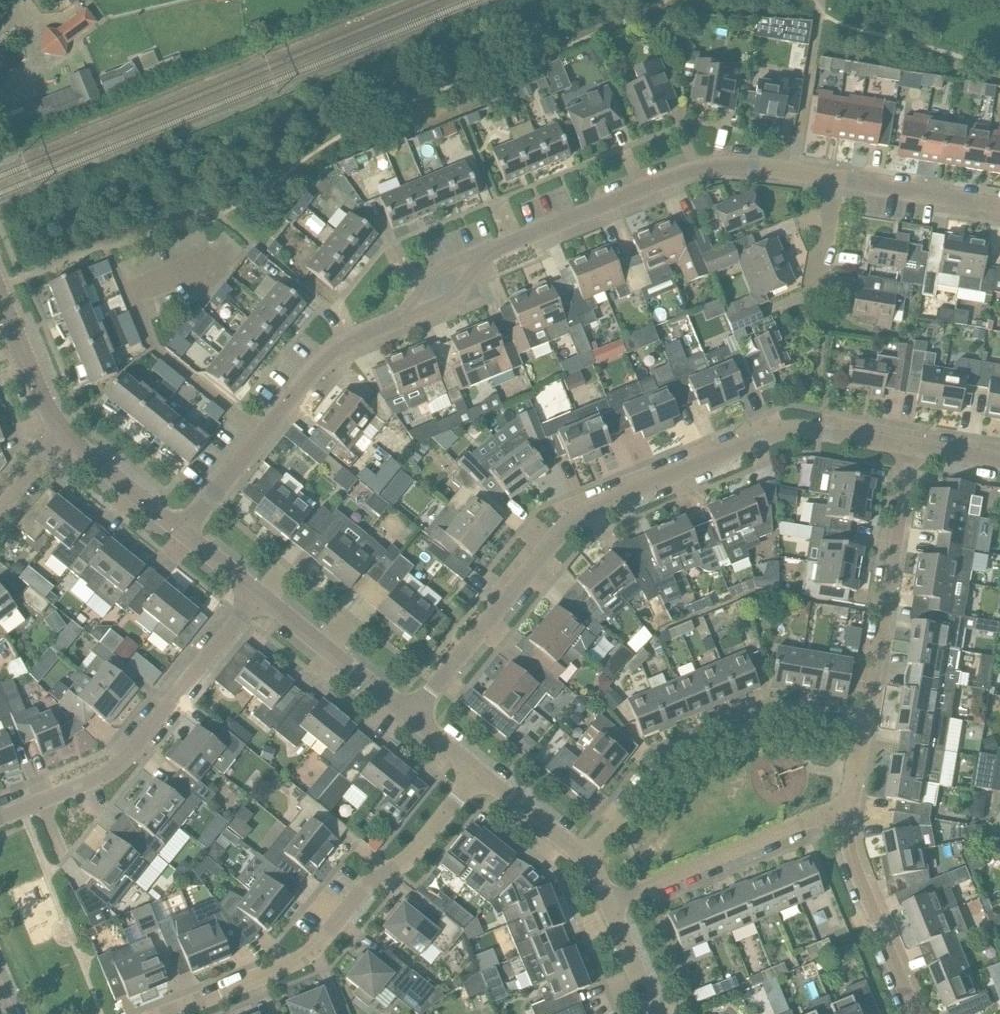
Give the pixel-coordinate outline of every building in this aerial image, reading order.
[(79,34),(96,22),(86,9),(70,21),(79,34)] [(813,21),(785,19),(781,41),(809,45),(813,21)] [(67,44),(68,32),(57,31),(49,29),(45,49),(65,52),(67,44)] [(15,53),(5,59),(11,69),(21,62),(15,53)] [(832,59),(821,57),(819,68),(830,70),(832,59)] [(698,60),(681,58),(679,72),(680,77),(695,79),(692,98),(703,100),(702,105),(734,110),(737,90),(740,72),(713,67),(714,63),(698,60)] [(560,59),(540,67),(544,78),(565,70),(560,59)] [(668,79),(660,60),(635,71),(639,82),(625,88),(632,107),(640,125),(668,113),(664,102),(675,97),(668,79)] [(866,74),(868,65),(857,63),(846,61),(844,72),(866,76),(866,74)] [(144,82),(132,62),(119,70),(99,76),(107,96),(129,86),(129,88),(144,82)] [(161,77),(156,64),(143,68),(148,82),(161,77)] [(866,76),(899,81),(901,70),(879,67),(868,65),(866,74),(866,76)] [(54,116),(100,97),(88,69),(67,77),(71,87),(46,97),(54,116)] [(931,87),(931,85),(933,75),(922,74),(920,85),(931,87)] [(931,87),(942,89),(942,86),(944,77),(933,75),(931,85),(931,87)] [(783,79),(776,78),(775,84),(758,81),(753,113),(783,118),(784,112),(798,114),(803,82),(783,79)] [(974,93),(974,92),(976,83),(976,82),(965,81),(963,90),(963,93),(974,94),(974,93)] [(974,94),(994,98),(996,86),(986,84),(976,82),(976,83),(974,92),(974,93),(974,94)] [(529,85),(517,89),(521,98),(532,93),(529,85)] [(574,129),(583,149),(609,138),(608,134),(624,127),(607,87),(581,98),(584,104),(567,111),(571,119),(574,128),(574,129)] [(510,102),(521,98),(517,89),(506,94),(510,102)] [(834,138),(840,98),(832,97),(832,93),(819,91),(812,135),(834,138)] [(834,138),(855,142),(862,98),(850,96),(849,100),(840,98),(834,138)] [(895,103),(862,98),(855,142),(877,145),(877,144),(889,146),(895,103)] [(42,111),(38,101),(24,107),(27,116),(31,115),(40,111),(42,111)] [(480,121),(477,112),(466,117),(469,125),(480,121)] [(919,160),(926,116),(913,114),(913,118),(904,117),(900,137),(897,157),(919,160)] [(919,160),(941,164),(947,124),(938,122),(939,118),(926,116),(919,160)] [(571,119),(563,122),(567,132),(574,129),(574,128),(571,119)] [(941,164),(962,167),(969,123),(956,121),(955,125),(947,124),(941,164)] [(557,123),(535,132),(549,165),(570,156),(557,123)] [(969,123),(962,167),(983,171),(990,131),(981,129),(982,125),(969,123)] [(428,132),(431,141),(443,136),(439,128),(428,132)] [(983,171),(999,174),(999,128),(998,132),(990,131),(983,171)] [(431,141),(428,132),(417,137),(420,145),(431,141)] [(535,132),(514,141),(527,174),(549,165),(535,132)] [(395,140),(383,144),(387,153),(398,148),(395,140)] [(527,174),(514,141),(492,150),(506,183),(527,174)] [(387,153),(383,144),(372,149),(376,157),(387,153)] [(443,170),(457,203),(479,194),(465,161),(443,170)] [(457,203),(443,170),(422,179),(436,211),(457,203)] [(436,211),(422,179),(401,187),(414,220),(436,211)] [(393,229),(414,220),(401,187),(379,196),(393,229)] [(708,191),(699,194),(700,197),(692,201),(694,208),(711,201),(708,191)] [(306,192),(299,202),(306,207),(314,198),(306,192)] [(763,218),(753,192),(715,208),(726,233),(763,218)] [(306,207),(299,202),(291,211),(298,217),(306,207)] [(335,231),(363,253),(377,235),(350,212),(335,231)] [(673,219),(652,228),(667,265),(679,260),(684,273),(693,269),(697,279),(709,274),(701,255),(692,232),(691,232),(695,241),(683,246),(673,219)] [(692,232),(701,255),(713,250),(703,227),(692,232)] [(642,263),(631,267),(641,290),(645,301),(677,288),(667,265),(652,228),(632,236),(636,247),(642,263)] [(363,253),(335,231),(321,249),(348,271),(363,253)] [(869,247),(866,263),(902,269),(900,283),(911,284),(913,285),(923,286),(925,274),(928,260),(927,260),(920,259),(923,246),(908,244),(910,235),(897,233),(895,242),(871,237),(869,247)] [(967,237),(945,234),(940,261),(928,259),(922,295),(935,297),(937,285),(958,289),(967,237)] [(979,293),(992,295),(992,292),(996,271),(984,269),(988,241),(967,237),(958,289),(979,292),(979,293)] [(787,265),(776,239),(745,252),(763,295),(794,282),(787,265)] [(282,247),(275,241),(267,251),(274,256),(282,247)] [(713,250),(701,255),(709,274),(739,262),(731,244),(713,251),(713,250)] [(641,290),(631,267),(620,272),(609,246),(589,254),(604,291),(615,287),(620,299),(641,290)] [(261,253),(254,248),(246,257),(253,263),(261,253)] [(348,271),(321,249),(306,267),(333,289),(348,271)] [(579,289),(568,293),(572,304),(572,305),(572,304),(577,316),(592,310),(598,308),(593,296),(604,291),(589,254),(568,263),(579,289)] [(107,260),(87,269),(91,280),(96,278),(99,277),(107,274),(112,271),(107,260)] [(80,271),(49,284),(55,298),(48,301),(53,317),(69,310),(72,319),(56,326),(64,340),(71,338),(82,365),(76,368),(80,384),(96,377),(98,382),(117,374),(109,355),(113,353),(101,324),(97,325),(82,289),(86,287),(80,271)] [(107,274),(99,277),(101,282),(109,279),(107,274)] [(913,285),(882,280),(879,293),(856,289),(852,314),(877,319),(875,327),(891,329),(894,309),(902,311),(904,297),(911,298),(913,285)] [(264,300),(291,322),(306,304),(290,292),(278,282),(264,300)] [(578,357),(592,351),(582,328),(582,327),(572,304),(572,305),(561,309),(550,283),(548,284),(543,282),(535,286),(533,290),(530,292),(545,328),(550,341),(569,333),(578,355),(578,357)] [(225,283),(217,293),(225,298),(232,289),(225,283)] [(509,300),(520,326),(508,331),(513,342),(518,354),(550,341),(545,328),(530,292),(528,292),(524,290),(512,295),(512,299),(509,300)] [(217,308),(225,298),(217,293),(210,302),(217,308)] [(699,305),(703,317),(721,311),(716,299),(699,305)] [(741,299),(724,306),(729,317),(746,310),(741,299)] [(291,322),(264,300),(249,318),(277,340),(291,322)] [(762,320),(757,307),(727,319),(733,332),(762,320)] [(953,311),(941,309),(939,321),(951,323),(953,311)] [(955,310),(953,323),(966,325),(968,312),(955,310)] [(655,311),(650,313),(656,326),(666,321),(664,316),(655,311)] [(124,332),(135,327),(129,312),(117,316),(124,332)] [(192,315),(184,324),(191,330),(199,321),(192,315)] [(277,340),(249,318),(235,336),(262,358),(277,340)] [(491,320),(471,329),(491,378),(523,365),(518,354),(513,342),(502,346),(491,320)] [(183,340),(191,330),(184,324),(176,334),(166,347),(180,359),(190,345),(183,340)] [(772,373),(793,364),(784,341),(792,338),(787,326),(777,330),(774,324),(764,328),(767,334),(755,339),(760,352),(744,359),(752,378),(758,392),(777,384),(772,373)] [(141,343),(135,327),(124,332),(130,347),(141,343)] [(653,327),(642,332),(644,338),(650,341),(658,338),(653,327)] [(461,363),(450,368),(460,391),(480,383),(491,378),(471,329),(450,337),(461,363)] [(262,358),(235,336),(220,354),(248,376),(262,358)] [(724,345),(703,354),(710,371),(714,379),(725,406),(740,400),(737,392),(744,389),(739,376),(749,372),(751,378),(752,378),(744,359),(735,336),(734,337),(722,341),(724,345)] [(621,340),(593,352),(597,363),(597,364),(626,352),(621,340)] [(691,370),(679,342),(663,348),(669,364),(684,399),(694,395),(699,408),(707,405),(710,412),(725,406),(710,371),(697,376),(694,369),(691,370)] [(426,343),(406,351),(421,388),(427,402),(428,405),(437,398),(446,394),(451,405),(454,403),(463,399),(460,391),(450,368),(448,364),(437,369),(426,343)] [(916,405),(938,409),(945,369),(934,367),(936,354),(913,350),(911,361),(909,375),(921,377),(916,405)] [(396,386),(379,393),(394,414),(395,415),(427,402),(421,388),(406,351),(385,360),(396,386)] [(578,355),(560,362),(565,376),(584,368),(583,368),(596,362),(592,351),(578,357),(578,355)] [(248,376),(220,354),(206,372),(217,382),(233,394),(248,376)] [(851,358),(846,383),(871,387),(870,396),(883,398),(884,390),(892,391),(897,359),(877,356),(876,362),(851,358)] [(953,371),(945,369),(938,409),(960,412),(966,385),(977,387),(981,361),(968,359),(961,358),(954,363),(953,371)] [(152,369),(165,379),(173,370),(160,359),(152,369)] [(897,359),(892,391),(906,393),(909,375),(911,361),(897,359)] [(977,387),(989,389),(984,416),(999,419),(999,365),(994,364),(981,361),(977,387)] [(673,404),(684,399),(669,364),(650,372),(651,376),(638,382),(659,433),(674,427),(671,419),(678,416),(673,404)] [(186,380),(173,370),(165,379),(178,390),(186,380)] [(194,431),(164,406),(166,403),(141,382),(139,386),(123,373),(109,389),(113,392),(103,406),(117,414),(121,409),(144,428),(140,433),(151,445),(162,432),(170,438),(159,451),(173,460),(177,454),(189,464),(210,438),(197,428),(194,431)] [(165,379),(157,389),(170,400),(178,390),(165,379)] [(605,395),(620,432),(621,432),(619,426),(629,422),(634,435),(641,432),(644,439),(659,433),(638,382),(605,395)] [(776,400),(771,389),(760,393),(765,404),(776,400)] [(345,390),(331,407),(362,432),(372,441),(380,432),(386,424),(394,414),(379,393),(367,408),(345,390)] [(620,432),(605,395),(606,399),(574,412),(593,460),(602,456),(599,449),(611,444),(608,437),(620,432)] [(458,413),(436,422),(440,434),(472,421),(468,410),(463,399),(454,403),(458,413)] [(225,412),(211,401),(204,411),(217,421),(225,412)] [(478,406),(468,410),(472,421),(483,416),(478,406)] [(362,432),(331,407),(317,425),(339,442),(331,452),(346,464),(350,468),(358,458),(348,449),(362,432)] [(510,440),(501,447),(529,485),(548,471),(529,445),(546,438),(541,425),(534,409),(517,416),(523,430),(510,440)] [(593,460),(574,412),(541,425),(546,438),(555,459),(567,454),(570,461),(582,456),(585,464),(593,460)] [(435,420),(407,432),(419,447),(424,441),(440,434),(436,422),(435,420)] [(299,431),(293,426),(284,436),(320,465),(329,455),(299,431)] [(510,499),(529,485),(501,447),(480,462),(469,451),(457,463),(481,485),(492,474),(510,499)] [(417,450),(413,455),(419,461),(424,455),(417,450)] [(815,457),(809,491),(816,492),(830,494),(871,501),(875,480),(853,476),(855,464),(830,460),(817,458),(815,457)] [(401,467),(392,460),(383,471),(393,479),(401,467)] [(456,493),(446,505),(487,538),(501,520),(488,509),(496,501),(480,486),(481,485),(457,463),(460,466),(452,476),(453,482),(460,488),(456,493)] [(283,477),(270,467),(254,487),(266,497),(254,511),(262,518),(259,522),(268,529),(296,495),(303,487),(286,474),(283,477)] [(358,479),(343,467),(332,480),(347,492),(358,479)] [(365,467),(357,477),(368,485),(375,476),(365,467)] [(401,470),(394,479),(407,489),(414,480),(401,470)] [(932,489),(929,509),(980,518),(983,498),(973,496),(975,484),(949,479),(947,491),(932,489)] [(402,489),(393,481),(381,496),(390,504),(402,489)] [(780,487),(778,501),(788,503),(790,489),(780,487)] [(741,532),(748,559),(749,559),(746,547),(760,542),(758,538),(765,535),(773,533),(771,503),(765,505),(759,491),(750,495),(748,491),(728,500),(741,532)] [(45,529),(53,536),(73,510),(65,503),(69,499),(59,492),(45,509),(36,501),(16,526),(35,542),(45,529)] [(843,532),(845,520),(868,524),(871,501),(830,494),(816,492),(814,504),(811,526),(812,526),(843,532)] [(296,495),(268,529),(278,537),(281,533),(289,539),(302,524),(313,509),(312,509),(316,504),(309,499),(305,503),(296,495)] [(382,499),(372,510),(380,516),(389,505),(382,499)] [(741,532),(728,500),(707,508),(731,566),(748,559),(741,532)] [(316,533),(332,513),(322,505),(306,525),(316,533)] [(452,555),(452,554),(459,546),(472,556),(487,538),(446,505),(442,511),(424,532),(435,541),(452,555)] [(940,533),(938,545),(976,551),(981,518),(980,518),(929,509),(925,530),(940,533)] [(73,510),(53,536),(60,542),(50,555),(69,570),(88,547),(78,539),(94,520),(85,512),(81,516),(73,510)] [(320,536),(326,541),(330,544),(316,561),(324,568),(321,572),(330,579),(367,534),(340,512),(320,536)] [(686,517),(665,525),(678,558),(689,553),(692,552),(692,554),(692,556),(693,558),(694,560),(695,562),(696,563),(697,565),(699,566),(700,568),(702,569),(704,570),(705,571),(707,571),(709,572),(711,572),(720,569),(707,538),(704,530),(693,535),(686,517)] [(810,526),(777,520),(777,533),(808,539),(810,526)] [(652,552),(639,558),(659,596),(660,595),(658,591),(676,583),(672,574),(683,570),(678,558),(665,525),(644,534),(652,552)] [(809,539),(806,560),(807,560),(818,562),(860,569),(864,548),(841,544),(843,532),(812,526),(809,539)] [(367,534),(330,579),(339,587),(343,583),(350,589),(363,573),(364,572),(378,555),(371,549),(377,542),(367,534)] [(88,547),(69,570),(88,585),(87,587),(94,594),(127,553),(119,547),(123,543),(113,535),(97,555),(88,547)] [(435,541),(427,550),(444,565),(452,555),(435,541)] [(392,545),(368,575),(378,583),(394,563),(400,556),(402,553),(392,545)] [(918,575),(957,581),(971,584),(976,551),(938,545),(936,557),(921,554),(918,575)] [(595,567),(626,604),(642,591),(648,601),(659,596),(639,558),(635,552),(635,553),(638,557),(625,568),(612,553),(595,567)] [(125,611),(128,607),(144,587),(134,580),(148,563),(138,556),(135,560),(127,553),(94,594),(111,608),(115,603),(125,611)] [(452,555),(452,554),(452,555),(444,565),(463,580),(471,570),(452,555)] [(391,629),(419,595),(424,588),(407,574),(414,567),(400,556),(394,563),(404,571),(388,591),(392,594),(378,611),(385,618),(382,621),(391,629)] [(803,582),(801,595),(832,600),(834,588),(857,592),(860,569),(818,562),(807,560),(803,582)] [(14,563),(10,568),(18,575),(26,567),(21,562),(14,563)] [(404,571),(394,563),(378,583),(388,591),(404,571)] [(54,587),(28,566),(19,578),(29,586),(45,599),(54,587)] [(593,599),(580,610),(603,629),(603,628),(599,625),(624,604),(625,605),(626,604),(595,567),(578,581),(590,596),(593,599)] [(918,575),(915,596),(930,598),(928,610),(934,611),(966,616),(969,595),(955,593),(957,581),(918,575)] [(766,577),(754,577),(756,587),(779,591),(779,576),(766,577)] [(732,597),(756,587),(754,577),(753,577),(753,578),(728,589),(732,597)] [(144,609),(160,623),(181,597),(173,591),(176,587),(167,579),(154,595),(144,587),(128,607),(139,616),(144,609)] [(41,615),(50,603),(29,586),(20,597),(41,615)] [(466,586),(457,596),(467,605),(475,595),(466,586)] [(17,609),(0,587),(0,625),(6,634),(25,620),(17,609)] [(51,592),(46,599),(53,605),(57,601),(56,596),(51,592)] [(450,620),(419,595),(391,629),(401,636),(404,632),(412,639),(419,630),(433,641),(450,620)] [(712,605),(708,596),(696,602),(700,610),(712,605)] [(756,605),(752,596),(734,603),(738,613),(756,605)] [(160,623),(153,631),(169,645),(171,642),(182,651),(197,632),(187,624),(202,607),(192,599),(189,603),(181,597),(160,623)] [(810,602),(797,600),(796,613),(808,615),(810,602)] [(696,602),(685,606),(689,615),(700,610),(698,606),(697,604),(696,602)] [(822,614),(834,616),(836,607),(824,605),(822,614)] [(603,629),(580,610),(573,619),(557,606),(543,624),(582,655),(603,629)] [(836,607),(834,616),(848,618),(849,609),(836,607)] [(660,614),(658,620),(662,627),(673,621),(667,610),(660,614)] [(966,616),(928,610),(934,611),(933,624),(917,621),(913,643),(962,651),(968,617),(966,616)] [(72,621),(61,635),(71,644),(83,630),(72,621)] [(680,625),(683,635),(695,630),(691,621),(680,625)] [(991,622),(989,634),(999,635),(999,628),(999,623),(991,622)] [(582,656),(582,655),(543,624),(529,641),(539,649),(531,659),(540,665),(557,680),(571,663),(582,656)] [(671,639),(683,635),(679,625),(668,630),(671,639)] [(644,627),(627,644),(636,652),(652,636),(644,627)] [(115,652),(126,661),(136,648),(126,639),(115,652)] [(97,656),(83,673),(124,706),(138,688),(122,675),(128,666),(99,642),(91,652),(97,656)] [(653,645),(657,654),(663,652),(659,643),(653,645)] [(925,667),(923,679),(960,685),(962,673),(957,672),(961,652),(962,652),(962,651),(913,643),(909,665),(925,667)] [(622,644),(614,655),(625,664),(634,654),(622,644)] [(796,689),(803,651),(777,647),(771,685),(796,689)] [(650,656),(643,649),(637,655),(641,664),(650,656)] [(47,650),(27,671),(36,679),(56,658),(47,650)] [(745,651),(722,661),(736,697),(760,687),(745,651)] [(803,651),(796,689),(821,693),(828,655),(803,651)] [(163,673),(136,652),(127,664),(153,685),(163,673)] [(243,687),(253,695),(274,670),(264,662),(266,660),(258,652),(245,667),(233,657),(214,681),(235,697),(243,687)] [(982,654),(977,688),(990,690),(996,656),(982,654)] [(641,664),(637,655),(626,666),(632,673),(641,664)] [(853,660),(828,655),(821,693),(847,697),(853,660)] [(4,663),(12,679),(26,671),(18,656),(4,663)] [(713,706),(736,697),(722,661),(698,671),(713,706)] [(557,680),(540,665),(529,678),(511,663),(497,680),(532,709),(546,693),(554,699),(564,686),(557,680)] [(285,693),(294,682),(285,675),(283,677),(274,670),(253,695),(262,702),(252,714),(270,729),(271,728),(275,731),(298,702),(285,693)] [(690,716),(713,706),(698,671),(675,681),(690,716)] [(109,724),(124,706),(83,673),(69,690),(61,683),(56,683),(48,693),(59,702),(59,703),(69,711),(85,723),(86,723),(79,717),(88,707),(109,724)] [(0,684),(0,685),(6,699),(19,693),(13,679),(0,684)] [(905,688),(902,710),(952,718),(957,685),(960,685),(923,679),(921,691),(905,688)] [(525,718),(532,709),(497,680),(483,698),(488,702),(479,713),(477,712),(477,713),(508,739),(525,718)] [(652,690),(666,726),(690,716),(675,681),(652,690)] [(1,721),(2,724),(12,748),(15,747),(24,744),(13,716),(5,696),(0,685),(0,721),(1,721)] [(624,701),(614,689),(603,698),(613,710),(624,701)] [(642,736),(666,726),(652,690),(628,700),(642,736)] [(585,699),(576,697),(571,704),(574,711),(583,713),(588,707),(585,699)] [(286,718),(275,731),(296,747),(308,732),(317,740),(339,713),(322,699),(317,705),(311,713),(298,703),(286,718)] [(34,708),(13,716),(24,744),(35,739),(42,756),(65,746),(51,711),(40,715),(37,709),(34,708)] [(902,710),(899,732),(905,733),(903,745),(946,752),(952,718),(902,710)] [(982,712),(976,717),(976,722),(985,724),(986,713),(982,712)] [(327,748),(323,754),(319,758),(326,763),(339,774),(362,746),(349,736),(357,727),(339,713),(317,740),(327,748)] [(586,750),(613,772),(627,755),(612,743),(621,732),(605,719),(600,715),(585,733),(577,743),(586,750)] [(225,720),(221,725),(230,732),(238,723),(233,719),(225,720)] [(19,765),(12,748),(2,724),(1,721),(0,721),(0,773),(19,765)] [(253,736),(238,724),(231,733),(245,745),(253,736)] [(184,743),(211,765),(223,775),(235,759),(246,746),(229,732),(219,743),(198,726),(184,743)] [(538,743),(526,734),(517,744),(529,754),(538,743)] [(999,749),(995,736),(982,740),(987,753),(999,749)] [(197,783),(211,765),(184,743),(179,740),(165,757),(197,783)] [(940,785),(946,752),(903,745),(901,756),(894,755),(891,777),(940,785)] [(260,758),(267,760),(271,749),(264,746),(260,758)] [(340,775),(330,787),(342,797),(352,785),(360,791),(370,799),(377,789),(400,762),(382,748),(380,751),(371,762),(358,752),(363,746),(362,746),(339,774),(340,775)] [(599,790),(613,772),(586,750),(579,760),(563,747),(545,769),(569,788),(580,774),(599,790)] [(976,777),(974,787),(992,790),(997,756),(980,753),(979,757),(976,777)] [(400,762),(377,789),(387,797),(378,808),(398,824),(422,794),(410,784),(417,776),(400,762)] [(282,777),(274,771),(266,780),(278,781),(282,777)] [(151,789),(143,798),(168,819),(180,828),(202,800),(195,795),(174,777),(166,787),(155,778),(148,787),(151,789)] [(891,777),(887,799),(898,801),(896,812),(930,818),(932,806),(937,807),(940,785),(891,777)] [(250,784),(244,792),(251,797),(258,788),(254,784),(250,784)] [(202,800),(207,805),(215,795),(203,785),(195,795),(202,800)] [(287,827),(325,858),(326,858),(339,841),(321,827),(331,814),(306,794),(296,806),(301,810),(295,818),(287,827)] [(139,825),(131,834),(158,855),(165,846),(180,829),(168,819),(143,798),(136,808),(133,805),(126,814),(139,825)] [(225,811),(221,815),(229,821),(235,815),(230,811),(225,811)] [(885,834),(889,856),(925,849),(936,847),(930,818),(896,812),(893,827),(894,832),(885,834)] [(219,814),(197,841),(207,849),(229,822),(219,814)] [(499,843),(482,829),(481,831),(471,824),(439,863),(465,884),(499,843)] [(988,840),(986,825),(968,827),(967,831),(968,842),(988,840)] [(325,858),(287,827),(263,857),(279,870),(283,873),(293,860),(311,875),(325,858)] [(234,846),(239,839),(226,829),(221,835),(234,846)] [(135,883),(158,855),(131,834),(124,844),(111,833),(104,842),(107,844),(99,853),(135,883)] [(490,904),(500,895),(511,885),(500,876),(516,856),(499,843),(465,884),(490,904)] [(967,847),(965,854),(967,858),(980,853),(977,843),(967,847)] [(889,856),(883,857),(886,873),(888,879),(893,877),(901,876),(904,892),(917,886),(931,881),(925,849),(889,856)] [(88,860),(81,869),(91,878),(85,887),(107,906),(108,906),(112,910),(135,883),(99,853),(91,863),(88,860)] [(279,870),(263,857),(258,853),(237,879),(251,891),(280,914),(293,898),(271,880),(279,870)] [(205,854),(193,868),(200,877),(213,861),(205,854)] [(810,857),(786,867),(800,902),(824,893),(810,857)] [(179,864),(176,869),(185,876),(193,867),(187,862),(179,864)] [(507,911),(502,913),(507,925),(556,904),(553,897),(558,895),(551,879),(547,881),(543,878),(531,867),(511,885),(500,895),(507,911)] [(777,912),(800,902),(786,867),(762,877),(777,912)] [(178,885),(185,877),(176,870),(173,875),(173,881),(178,885)] [(913,925),(958,906),(951,888),(956,886),(950,873),(931,881),(917,886),(921,898),(904,904),(913,925)] [(739,886),(754,922),(777,912),(762,877),(739,886)] [(424,882),(417,892),(431,903),(438,894),(424,882)] [(730,931),(754,922),(739,886),(716,896),(730,931)] [(74,892),(87,917),(88,918),(93,927),(106,922),(100,910),(104,908),(108,906),(107,906),(85,887),(74,892)] [(229,892),(219,904),(236,927),(237,926),(246,915),(266,931),(280,914),(251,891),(244,898),(229,892)] [(692,905),(707,941),(730,931),(716,896),(692,905)] [(189,909),(211,965),(231,957),(221,933),(236,927),(219,904),(215,899),(189,909)] [(443,913),(444,914),(462,928),(470,918),(451,903),(443,913)] [(150,904),(131,911),(141,937),(160,929),(170,954),(163,936),(160,929),(157,922),(150,904)] [(463,929),(462,928),(444,914),(433,928),(404,904),(385,928),(387,930),(385,933),(398,943),(400,940),(420,956),(430,943),(445,955),(464,932),(463,929)] [(522,919),(507,925),(520,956),(545,945),(567,936),(562,925),(565,924),(556,904),(522,919)] [(707,941),(692,905),(668,915),(683,950),(707,941)] [(930,942),(934,953),(959,943),(971,937),(958,906),(913,925),(921,945),(930,942)] [(170,917),(157,922),(160,929),(163,936),(182,949),(191,973),(211,965),(204,948),(189,909),(170,917)] [(994,911),(987,914),(993,929),(999,925),(999,914),(994,911)] [(98,927),(87,931),(91,940),(101,936),(98,927)] [(567,936),(545,945),(520,956),(532,986),(547,980),(582,966),(574,946),(571,947),(567,936)] [(130,946),(148,991),(168,983),(150,938),(130,946)] [(829,939),(817,943),(821,952),(832,947),(829,939)] [(821,952),(817,943),(805,948),(809,957),(821,952)] [(972,974),(959,943),(934,953),(939,964),(930,967),(938,988),(972,974)] [(98,957),(97,957),(107,980),(119,975),(128,999),(148,991),(130,946),(111,953),(110,952),(108,953),(98,957)] [(367,953),(346,978),(359,988),(354,995),(368,1006),(384,987),(392,994),(395,990),(399,985),(428,1009),(444,997),(411,970),(386,949),(377,961),(367,953)] [(499,964),(493,949),(474,956),(480,971),(499,964)] [(825,959),(814,963),(817,971),(828,966),(825,959)] [(773,968),(776,977),(788,972),(784,963),(773,968)] [(547,980),(554,997),(531,1007),(534,1013),(553,1013),(566,1009),(562,997),(590,986),(582,966),(547,980)] [(764,981),(776,977),(773,968),(761,973),(764,981)] [(463,984),(469,998),(488,990),(479,971),(463,984)] [(972,974),(938,988),(947,1008),(963,1002),(967,1012),(992,1002),(987,991),(980,994),(972,974)] [(736,977),(723,982),(727,990),(739,985),(736,977)] [(876,1009),(865,981),(847,988),(850,997),(831,1005),(834,1013),(864,1013),(876,1009)] [(716,995),(727,990),(723,982),(712,986),(716,995)] [(502,984),(488,990),(493,1002),(507,997),(502,984)] [(322,989),(287,1003),(292,1013),(333,1013),(322,989)] [(831,1005),(828,996),(810,1003),(813,1012),(809,1013),(834,1013),(831,1005)] [(566,1009),(553,1013),(585,1013),(581,1003),(566,1009)]
